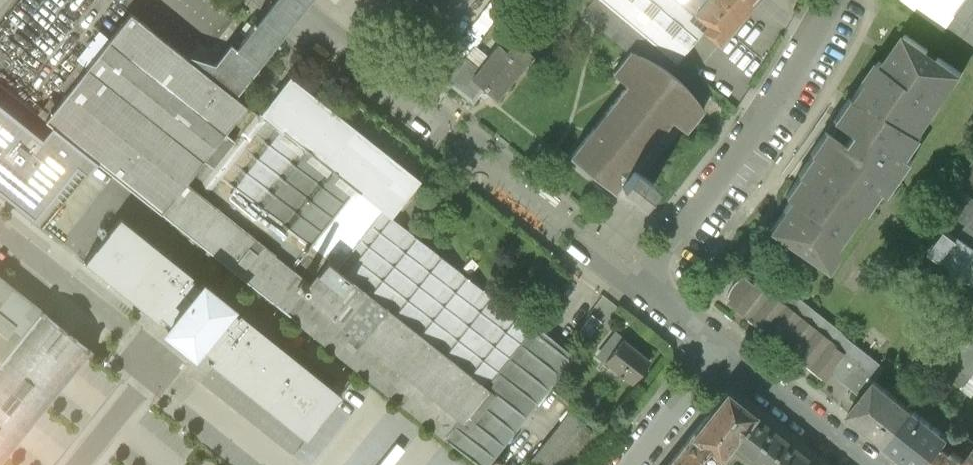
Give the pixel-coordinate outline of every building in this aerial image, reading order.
[(237,50),(257,66),(301,10),(310,0),(276,0),(237,50)] [(664,55),(598,0),(591,0),(578,15),(626,55),(628,53),(642,59),(655,65),(664,55)] [(699,35),(709,24),(680,0),(598,0),(664,55),(675,64),(699,35)] [(709,24),(699,35),(716,50),(758,0),(680,0),(709,24)] [(945,32),(972,53),(972,0),(901,0),(945,32)] [(413,415),(446,442),(476,464),(489,464),(574,356),(535,324),(531,329),(391,217),(420,180),(289,77),(258,117),(233,96),(187,60),(145,27),(133,17),(47,126),(93,161),(356,370),(413,415)] [(790,201),(769,232),(827,271),(869,211),(873,214),(888,192),(892,195),(915,163),(910,160),(925,138),(922,136),(965,74),(906,33),(885,64),(880,61),(865,81),(863,80),(849,100),(848,100),(833,121),(852,134),(844,146),(825,133),(810,154),(812,155),(798,176),(799,177),(785,198),(790,201)] [(471,50),(445,82),(471,103),(476,97),(485,104),(491,96),(494,98),(529,56),(513,43),(505,54),(497,47),(485,61),(471,50)] [(233,96),(257,66),(237,50),(230,45),(214,65),(190,56),(187,60),(233,96)] [(626,55),(610,74),(625,87),(568,157),(632,213),(647,195),(633,184),(678,127),(684,132),(701,111),(691,97),(680,84),(664,72),(655,65),(642,59),(628,53),(626,55)] [(0,109),(0,197),(26,217),(68,164),(74,169),(82,174),(93,161),(44,125),(38,132),(34,138),(0,109)] [(955,182),(972,196),(972,158),(955,182)] [(955,182),(930,215),(945,226),(971,246),(972,244),(972,196),(955,182)] [(336,396),(113,216),(78,258),(76,260),(147,315),(152,319),(144,327),(179,355),(188,345),(198,353),(204,357),(201,360),(213,370),(295,436),(298,438),(336,396)] [(972,285),(972,247),(971,246),(945,226),(927,250),(972,285)] [(828,373),(861,398),(875,380),(885,367),(760,273),(751,286),(842,355),(828,373)] [(37,311),(0,281),(0,357),(37,311)] [(822,381),(828,373),(842,355),(751,286),(731,312),(822,381)] [(0,357),(0,456),(3,459),(82,360),(89,351),(37,311),(0,357)] [(972,396),(972,337),(972,336),(944,374),(972,396)] [(653,365),(625,343),(608,366),(635,387),(653,365)] [(849,415),(886,443),(912,408),(875,380),(861,398),(849,415)] [(687,443),(715,464),(716,464),(732,445),(755,416),(726,393),(687,443)] [(912,408),(886,443),(915,464),(928,464),(941,449),(950,437),(912,408)] [(757,464),(811,464),(813,462),(755,416),(732,445),(757,464)] [(603,443),(571,417),(531,464),(585,464),(603,443)] [(669,464),(715,464),(687,443),(669,464)] [(962,464),(941,449),(928,464),(972,464),(972,451),(962,464)]
